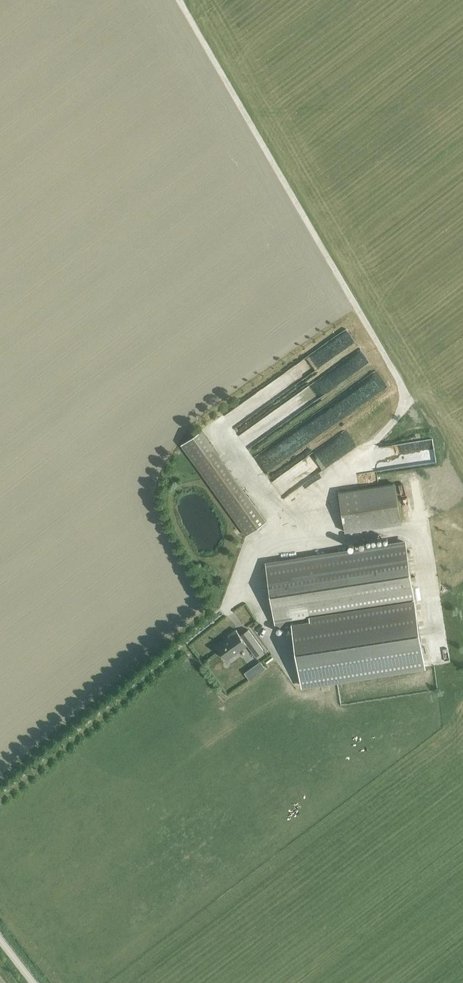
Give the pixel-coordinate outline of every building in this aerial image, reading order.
[(286,369),(252,393),(258,401),(263,397),(265,400),(293,379),(286,369)] [(317,430),(379,389),(377,386),(371,390),(367,384),(355,392),(351,386),(307,415),(317,430)] [(301,389),(259,414),(267,427),(268,426),(269,428),(294,413),(291,409),(308,399),(301,389)] [(257,470),(272,495),(349,449),(337,428),(308,445),(305,441),(257,470)] [(201,430),(181,444),(193,461),(246,535),(266,520),(213,446),(201,430)] [(324,466),(327,474),(336,471),(333,463),(324,466)] [(384,480),(327,489),(333,529),(390,521),(384,480)] [(421,493),(412,496),(414,502),(422,499),(421,493)] [(363,534),(350,536),(351,543),(364,541),(363,534)] [(410,576),(405,542),(266,564),(276,626),(311,621),(310,616),(414,600),(411,580),(410,576)] [(311,621),(291,624),(294,642),(301,686),(425,667),(414,600),(310,616),(311,621)] [(263,650),(248,629),(240,635),(236,629),(228,635),(230,637),(224,641),(224,640),(216,646),(223,655),(224,653),(227,658),(247,644),(255,656),(263,650)] [(259,662),(252,667),(258,674),(265,669),(259,662)]
